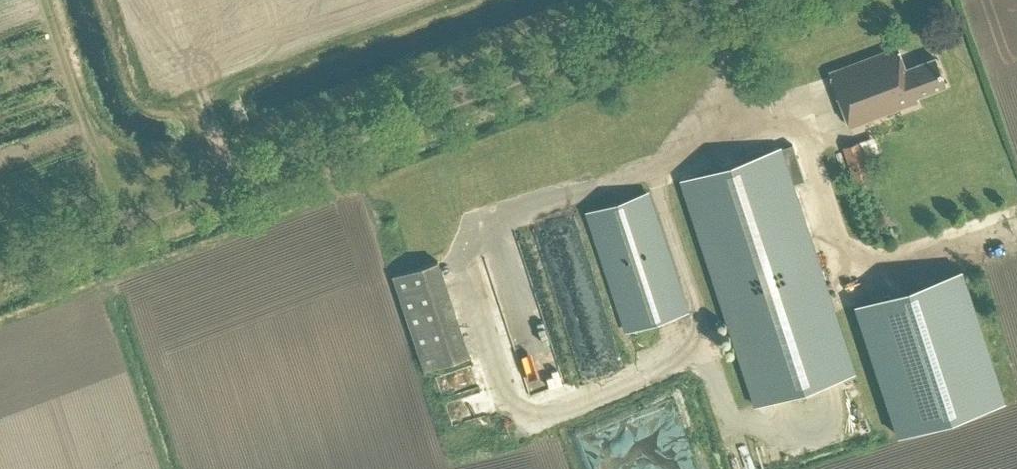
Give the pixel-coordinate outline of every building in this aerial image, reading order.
[(896,46),(829,71),(849,124),(916,99),(914,95),(944,84),(934,57),(904,68),(896,46)] [(879,136),(864,140),(870,161),(884,157),(879,136)] [(865,164),(858,141),(843,146),(850,169),(865,164)] [(791,144),(680,180),(753,405),(853,372),(792,183),(802,179),(791,144)] [(650,190),(587,211),(626,332),(689,311),(650,190)] [(479,356),(446,259),(395,277),(427,373),(479,356)] [(960,267),(852,303),(895,434),(1003,399),(960,267)] [(451,468),(712,468),(684,385),(449,461),(451,468)]
